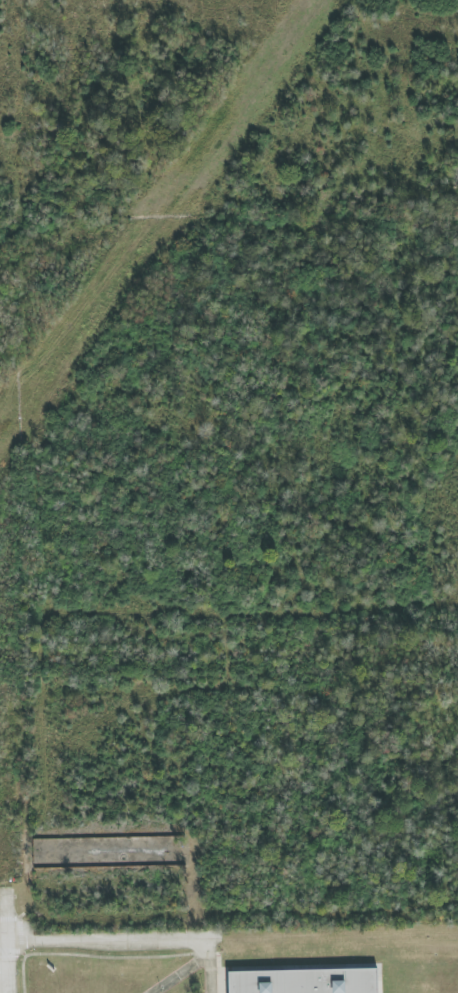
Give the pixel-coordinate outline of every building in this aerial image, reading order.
[(376,968),(376,992),(227,992),(226,971),(376,968)]
